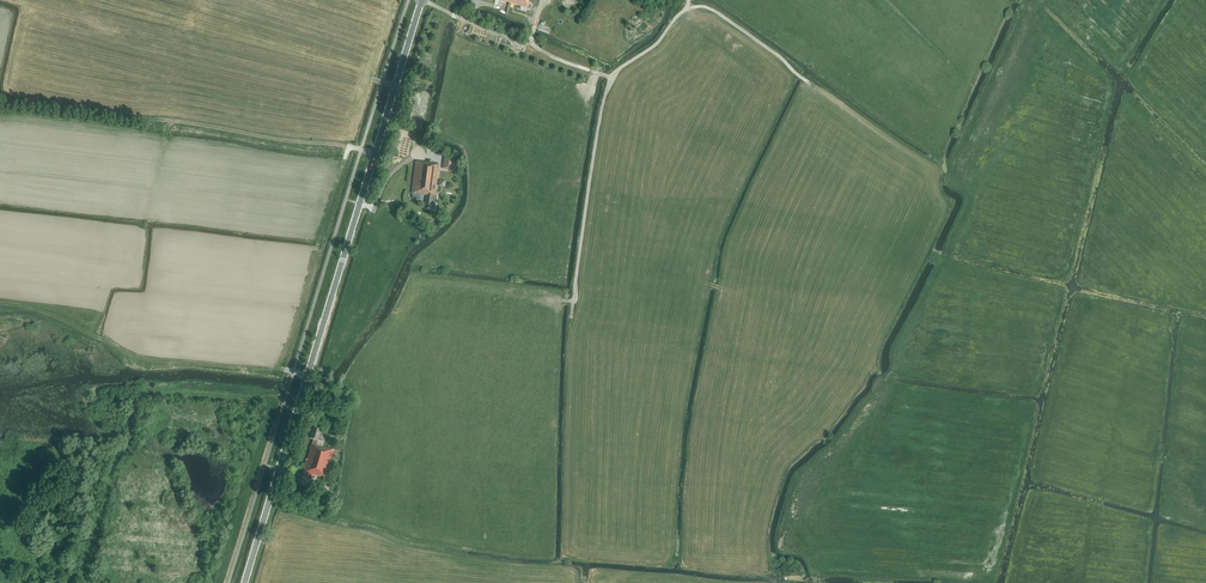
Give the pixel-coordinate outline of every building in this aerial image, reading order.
[(446,165),(454,166),(455,158),(447,156),(446,165)] [(439,164),(425,162),(425,163),(417,162),(417,166),(415,165),(412,193),(427,195),(425,208),(435,210),(438,194),(435,194),(439,164)] [(323,447),(324,442),(318,440),(321,429),(314,427),(311,438),(313,439),(312,444),(303,475),(314,478),(315,475),(320,476),(321,475),(327,477),(334,450),(323,447)]
